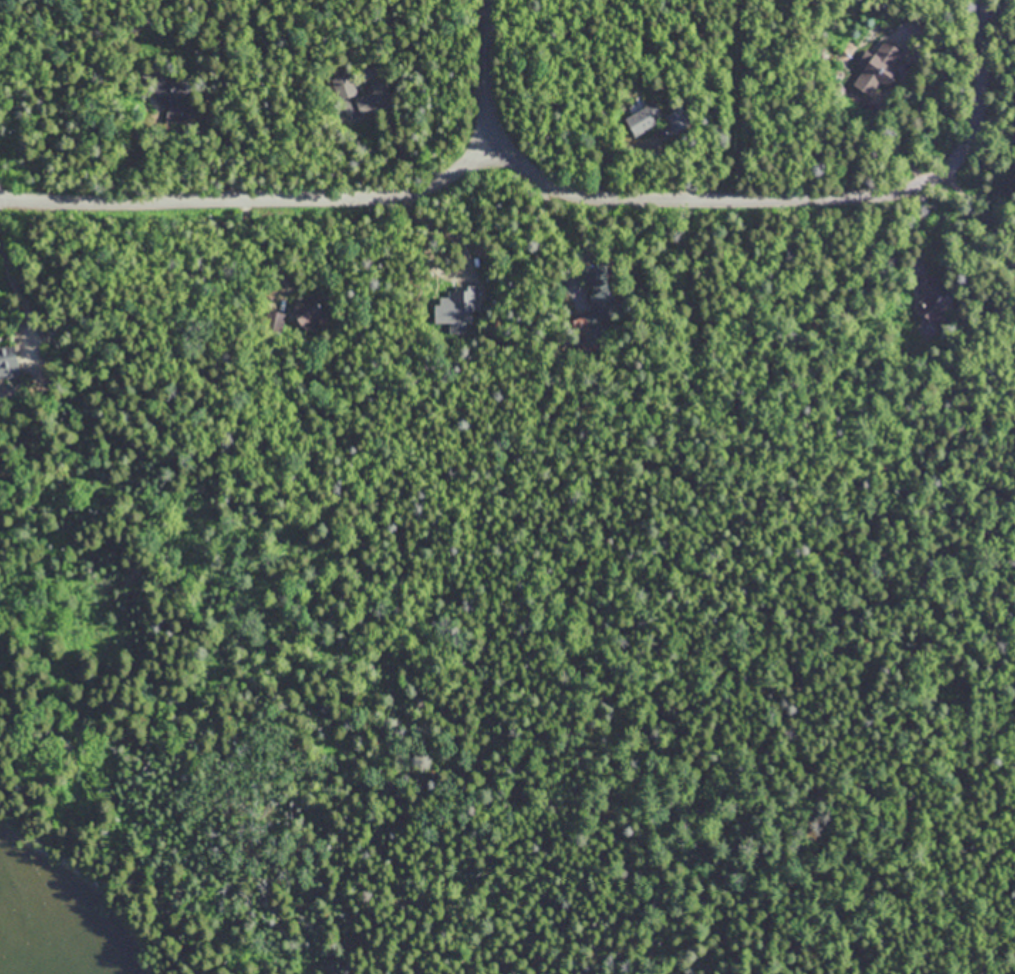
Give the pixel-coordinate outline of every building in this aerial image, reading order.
[(904,51),(882,40),(873,56),(867,52),(860,66),(862,67),(852,86),(878,100),(904,51)] [(371,90),(344,95),(348,114),(389,106),(384,82),(370,84),(371,90)] [(664,121),(654,100),(622,115),(632,135),(664,121)] [(594,324),(622,318),(612,271),(593,275),(602,313),(592,315),(594,324)] [(954,309),(935,272),(916,282),(926,302),(918,306),(927,323),(954,309)] [(327,317),(313,295),(292,309),(306,330),(327,317)] [(280,330),(286,318),(275,312),(269,324),(280,330)] [(12,344),(0,346),(0,378),(17,375),(12,344)]
